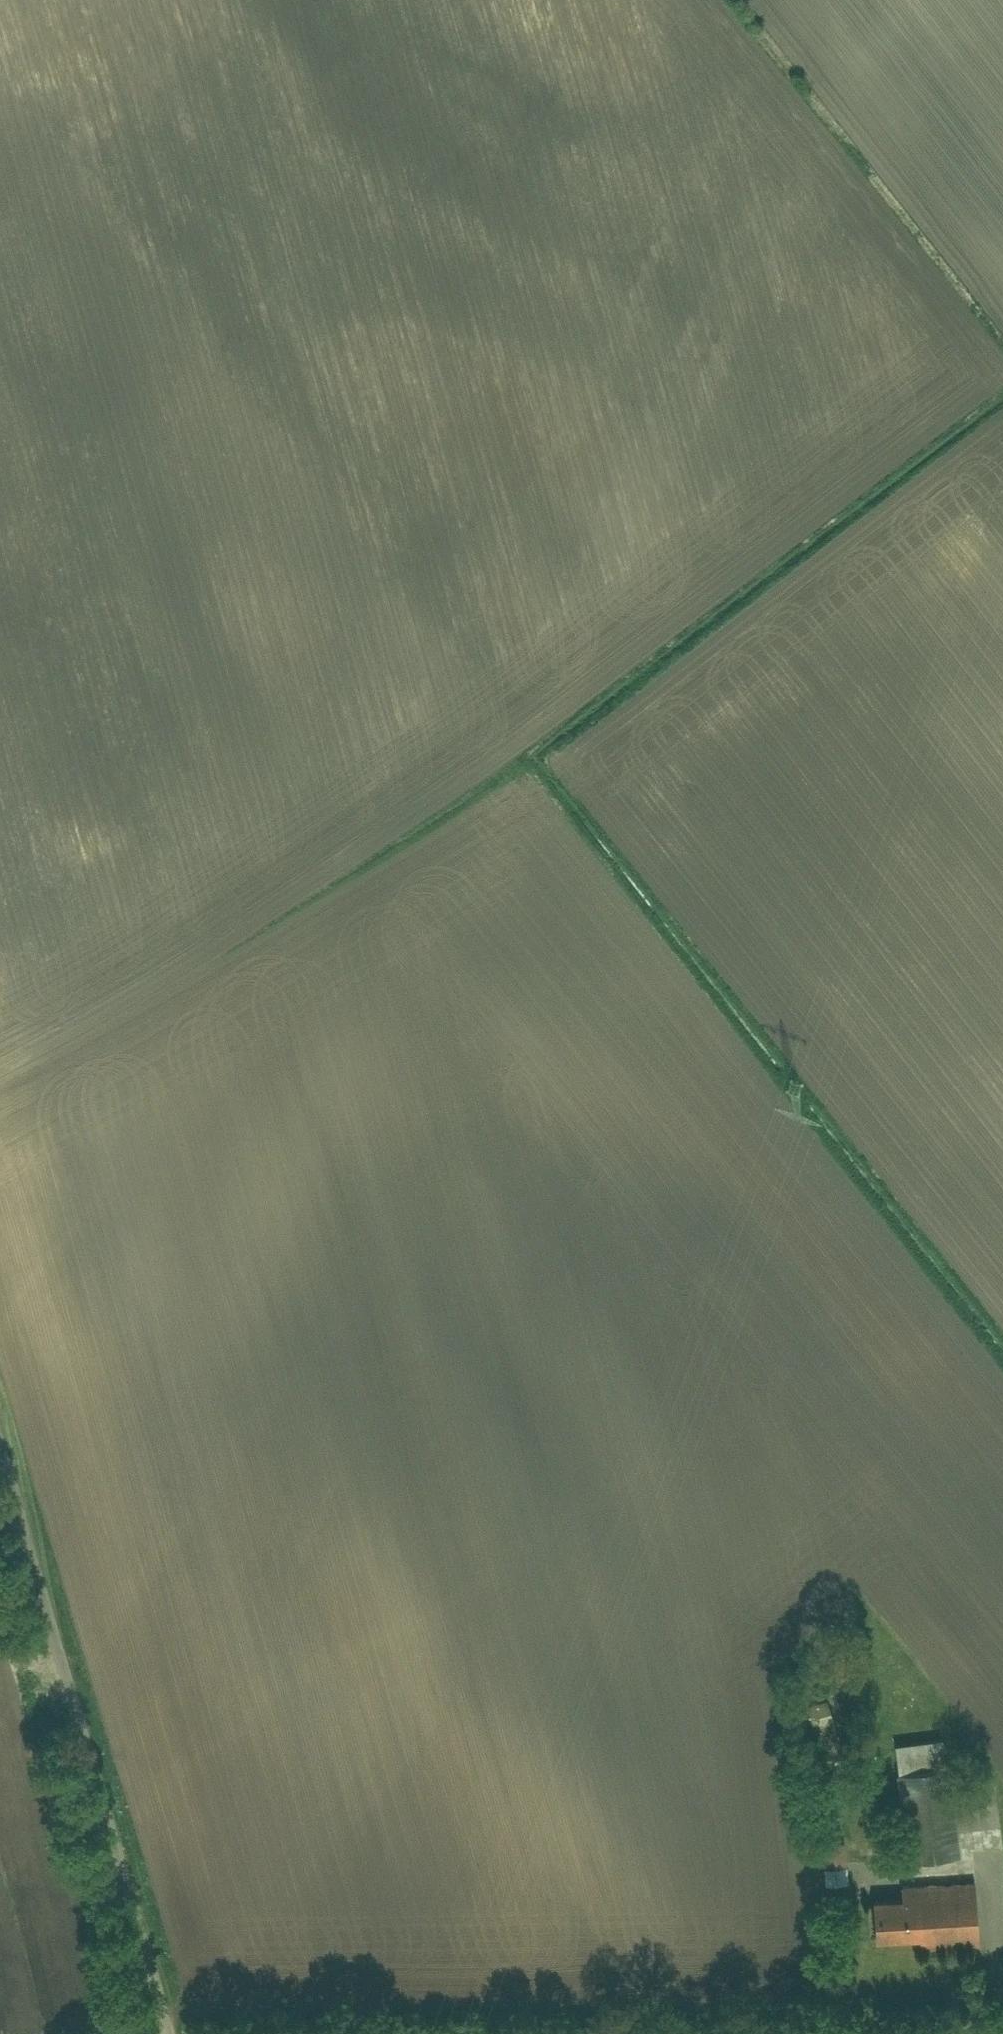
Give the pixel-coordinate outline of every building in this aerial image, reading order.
[(803,1703),(810,1724),(827,1719),(820,1698),(803,1703)] [(940,1736),(887,1742),(901,1859),(953,1853),(940,1736)] [(845,1881),(843,1841),(819,1842),(821,1883),(845,1881)] [(876,1942),(912,1939),(913,1952),(980,1947),(974,1880),(897,1886),(898,1898),(873,1900),(876,1942)]
